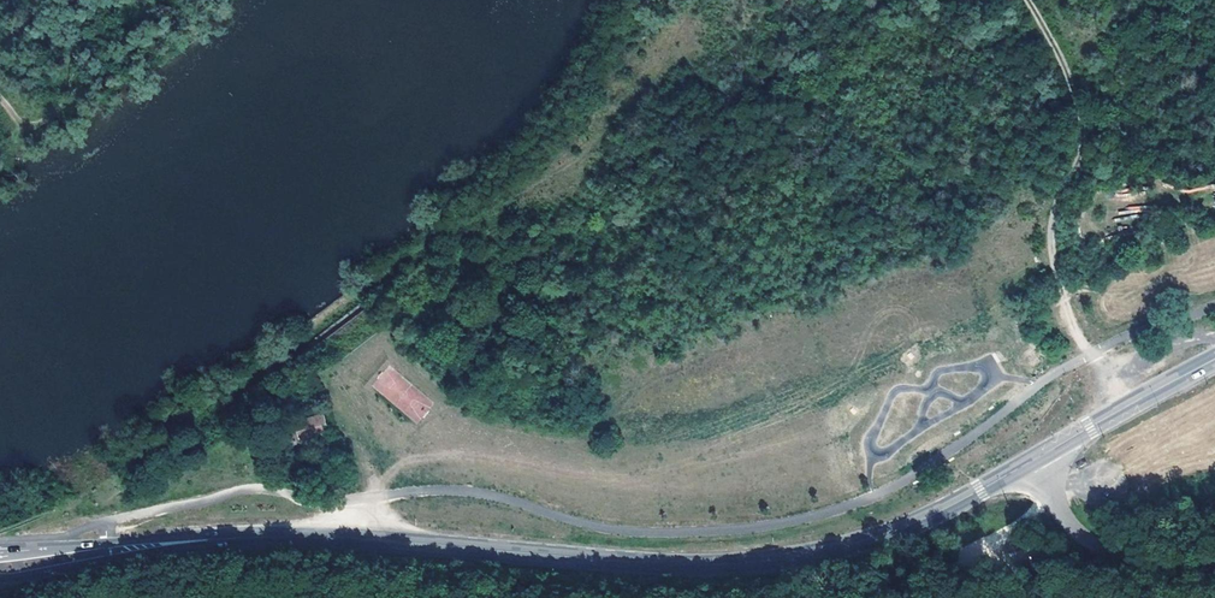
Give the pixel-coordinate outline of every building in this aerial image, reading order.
[(371,385),(416,425),(434,404),(390,365),(371,385)] [(301,444),(300,440),(326,434),(320,414),(304,418),(304,419),(295,421),(296,428),(283,432),(288,447),(301,444)] [(1044,553),(1031,557),(1035,571),(1048,567),(1050,571),(1061,568),(1056,554),(1046,557),(1044,553)]
